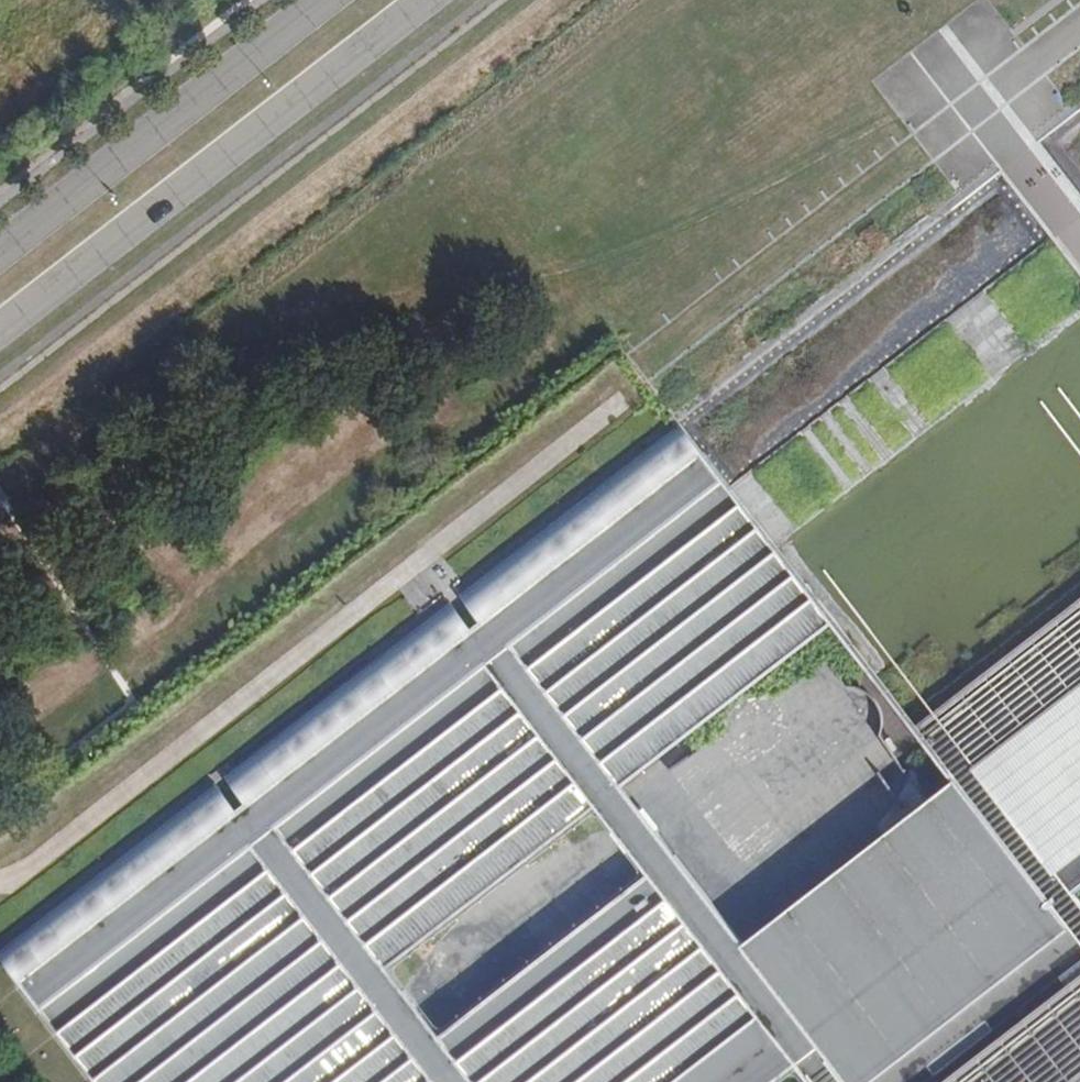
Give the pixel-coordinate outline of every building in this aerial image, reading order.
[(945,730),(967,759),(953,771),(918,722),(781,547),(733,485),(677,414),(456,584),(475,609),(467,616),(447,590),(222,764),(242,790),(232,798),(210,772),(0,936),(0,953),(100,1081),(1079,1081),(1079,938),(1053,902),(1072,888),(1079,882),(1079,627),(945,730)] [(932,711),(945,730),(1079,627),(1079,600),(932,711)] [(1072,888),(1053,902),(1079,938),(1079,898),(1072,888)]
